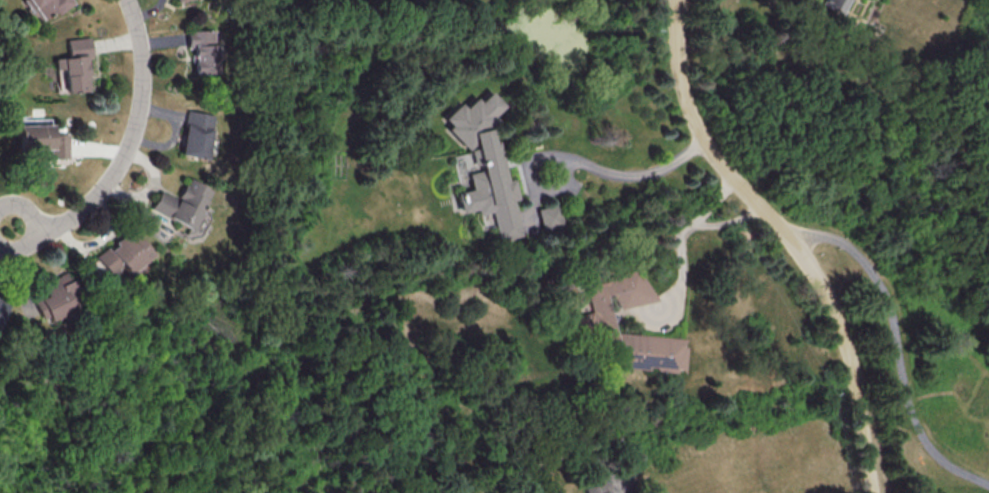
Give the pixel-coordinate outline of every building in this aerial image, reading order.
[(27,8),(38,8),(38,12),(71,11),(71,0),(27,0),(27,8)] [(819,4),(841,14),(847,0),(821,0),(819,4)] [(217,73),(215,29),(187,30),(187,47),(193,47),(194,73),(217,73)] [(64,92),(87,90),(85,57),(90,57),(89,37),(66,39),(67,57),(55,58),(56,76),(63,75),(64,92)] [(489,211),(497,239),(520,232),(511,200),(518,198),(512,178),(507,180),(500,155),(494,148),(488,127),(495,121),(494,118),(485,108),(484,107),(475,97),(464,107),(459,102),(444,116),(449,131),(465,149),(473,147),(479,168),(476,170),(466,173),(470,188),(456,192),(461,212),(473,209),(478,214),(489,211)] [(180,156),(208,159),(213,114),(186,110),(180,156)] [(18,149),(49,149),(49,158),(67,158),(67,133),(52,133),(51,124),(17,124),(18,149)] [(190,230),(211,188),(186,176),(175,199),(157,190),(148,209),(190,230)] [(554,204),(535,208),(541,229),(559,225),(554,204)] [(151,254),(128,227),(95,257),(113,278),(123,269),(128,274),(151,254)] [(613,332),(604,295),(609,294),(619,309),(656,299),(634,265),(626,264),(601,280),(591,280),(584,281),(584,286),(590,311),(580,313),(575,317),(569,316),(574,337),(582,335),(591,329),(600,330),(605,347),(612,359),(612,367),(645,369),(652,365),(656,371),(673,372),(674,372),(683,372),(685,350),(681,337),(613,332)] [(39,298),(49,319),(74,307),(67,292),(77,288),(68,271),(41,284),(46,295),(39,298)] [(610,492),(616,492),(614,480),(586,484),(588,492),(610,492)]
